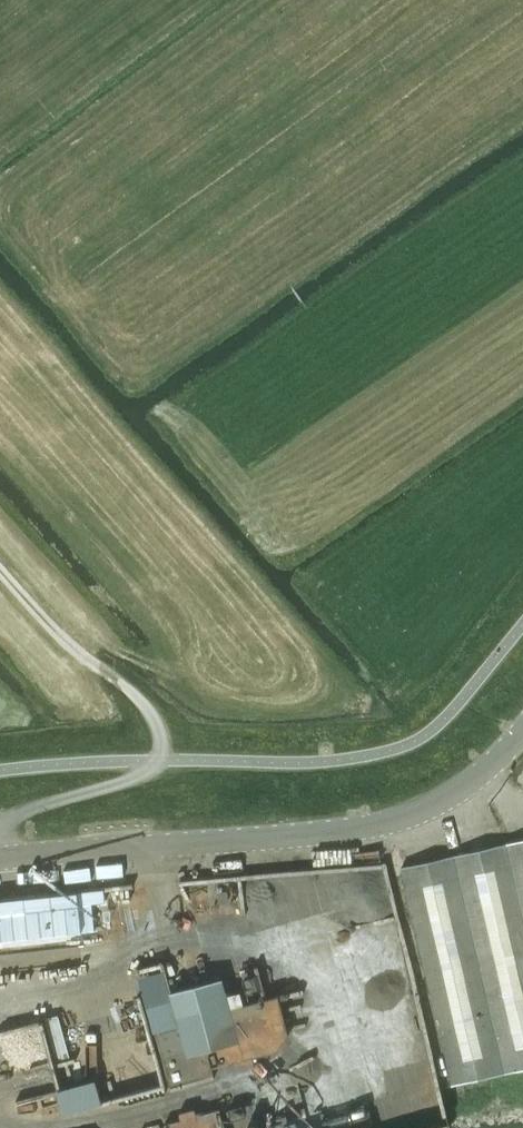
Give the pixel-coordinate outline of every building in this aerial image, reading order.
[(440,1029),(453,1085),(522,1069),(522,840),(506,844),(402,868),(440,1029)] [(0,900),(0,940),(95,930),(92,904),(105,902),(103,889),(0,900)] [(175,1015),(152,1022),(169,1087),(213,1075),(207,1051),(219,1047),(224,1066),(275,1052),(289,1037),(278,996),(229,1009),(221,979),(169,993),(175,1015)] [(165,1125),(166,1127),(226,1127),(221,1110),(197,1116),(195,1110),(179,1114),(181,1121),(165,1125)]
